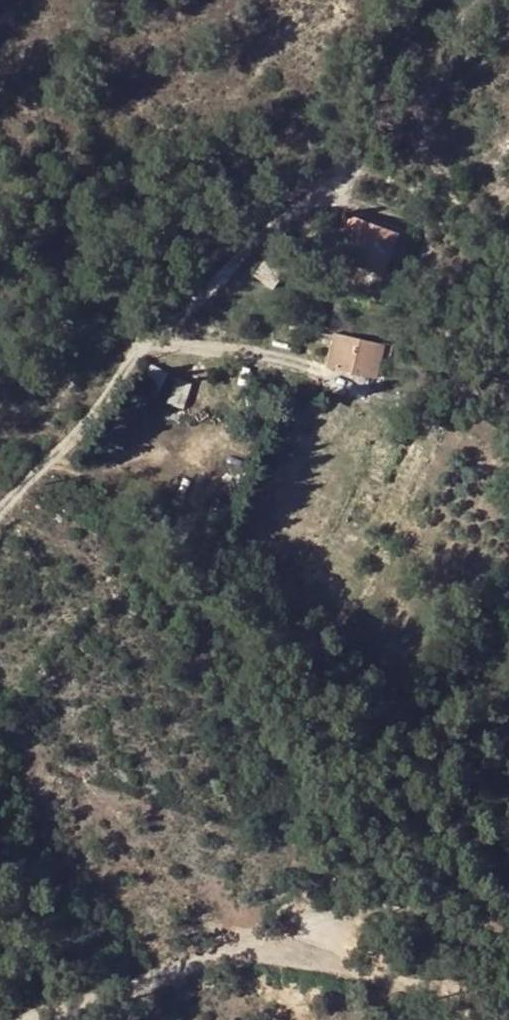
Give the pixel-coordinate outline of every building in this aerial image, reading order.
[(329,264),(322,282),(368,300),(384,258),(338,240),(329,264)] [(322,282),(329,264),(319,260),(312,279),(322,282)] [(319,391),(368,403),(377,369),(329,358),(319,391)] [(158,364),(145,384),(157,392),(170,372),(158,364)]
